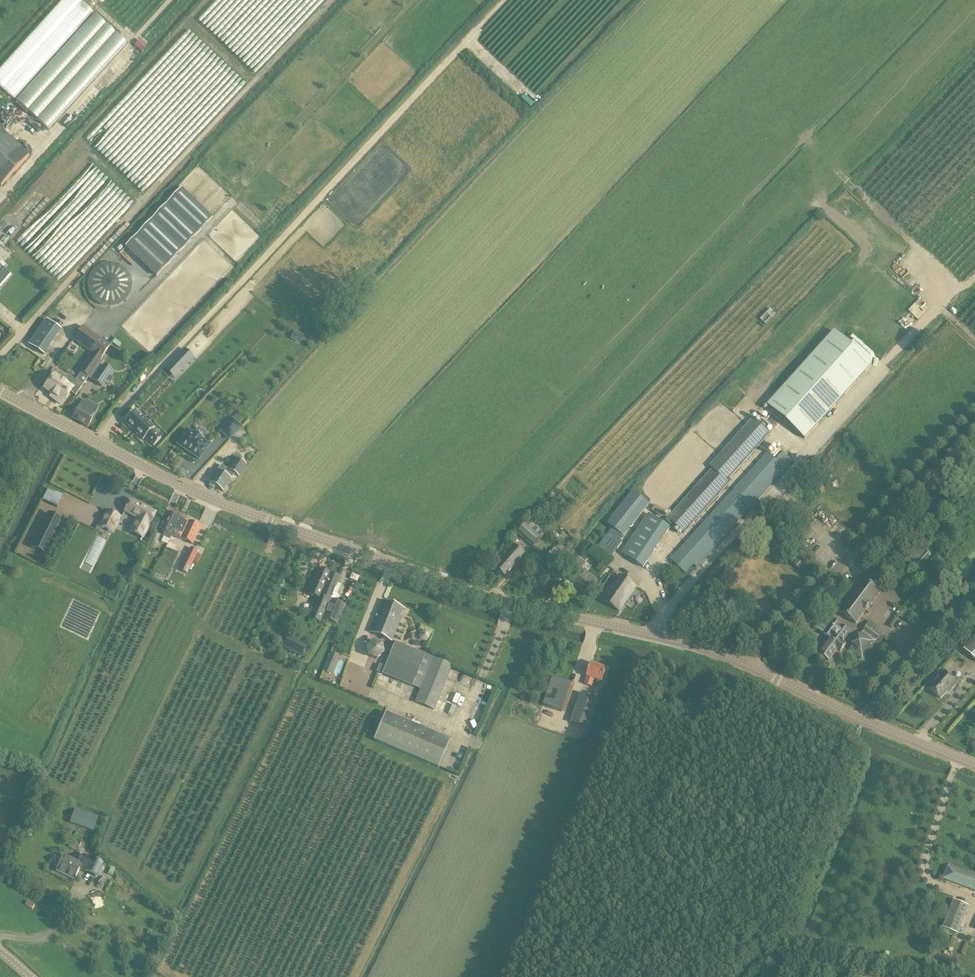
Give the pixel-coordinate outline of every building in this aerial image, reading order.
[(94,10),(81,0),(60,0),(18,52),(20,54),(14,62),(15,62),(12,65),(17,69),(22,62),(27,66),(20,75),(25,79),(27,77),(31,79),(37,72),(41,75),(79,26),(80,27),(94,10)] [(17,100),(49,128),(127,41),(95,13),(17,100)] [(139,39),(134,45),(141,51),(147,45),(139,39)] [(18,146),(0,130),(0,185),(2,186),(29,156),(18,146)] [(181,189),(126,246),(157,276),(212,218),(181,189)] [(131,293),(132,284),(131,276),(126,268),(118,264),(110,262),(101,264),(94,268),(89,276),(88,284),(89,293),(94,300),(101,305),(110,306),(118,305),(126,300),(131,293)] [(11,274),(0,265),(0,286),(11,274)] [(776,313),(772,308),(761,319),(766,324),(776,313)] [(47,354),(61,326),(44,318),(30,345),(47,354)] [(57,374),(56,375),(55,375),(45,389),(57,398),(55,400),(62,405),(71,392),(76,396),(89,377),(98,364),(110,346),(83,327),(74,339),(95,354),(82,372),(76,380),(75,382),(68,376),(65,377),(59,373),(57,374)] [(291,338),(301,343),(305,334),(295,329),(291,338)] [(768,405),(805,439),(872,365),(835,331),(768,405)] [(165,369),(170,373),(176,368),(181,374),(196,358),(185,348),(165,369)] [(103,367),(98,364),(89,377),(102,387),(113,371),(105,365),(103,367)] [(88,426),(97,410),(82,402),(73,418),(88,426)] [(135,410),(124,422),(143,440),(145,438),(154,446),(161,438),(152,430),(154,428),(135,410)] [(221,431),(230,439),(241,427),(233,419),(221,431)] [(746,426),(733,442),(710,467),(712,469),(666,521),(669,523),(671,521),(684,533),(711,503),(709,501),(749,457),(763,441),(769,434),(753,419),(746,426)] [(177,444),(199,459),(209,444),(203,440),(204,439),(195,432),(194,434),(187,429),(177,444)] [(776,460),(768,453),(671,560),(685,574),(693,565),(697,568),(793,461),(783,452),(776,460)] [(221,465),(209,482),(223,491),(235,474),(239,477),(247,465),(235,458),(228,469),(221,465)] [(58,506),(64,495),(49,488),(43,499),(58,506)] [(633,493),(608,524),(624,536),(649,505),(633,493)] [(143,540),(150,524),(156,513),(131,500),(125,512),(139,519),(132,534),(143,540)] [(656,505),(652,511),(662,518),(666,512),(656,505)] [(120,517),(108,511),(100,526),(112,532),(120,517)] [(172,535),(180,516),(172,512),(163,530),(166,532),(163,537),(170,540),(173,535),(172,535)] [(32,546),(46,553),(63,521),(48,513),(32,546)] [(643,568),(670,528),(649,514),(622,554),(643,568)] [(189,521),(180,516),(172,535),(173,535),(180,539),(180,538),(193,544),(201,527),(189,521)] [(128,532),(132,523),(122,518),(117,527),(128,532)] [(532,519),(530,521),(519,534),(534,547),(547,532),(532,519)] [(153,550),(160,535),(155,533),(148,547),(153,550)] [(869,547),(877,555),(890,542),(881,534),(869,547)] [(560,543),(551,552),(547,557),(540,551),(534,558),(551,572),(569,551),(560,543)] [(902,558),(921,574),(934,560),(915,543),(902,558)] [(933,544),(927,550),(935,557),(941,551),(933,544)] [(505,575),(525,553),(516,546),(497,568),(505,575)] [(190,547),(181,566),(188,570),(197,551),(190,547)] [(587,596),(598,582),(581,569),(585,564),(580,559),(571,571),(575,575),(569,584),(576,590),(577,589),(587,596)] [(814,573),(799,559),(794,564),(809,578),(814,573)] [(325,585),(329,574),(314,568),(305,593),(318,598),(310,618),(320,622),(322,619),(329,602),(324,600),(326,593),(322,592),(324,585),(325,585)] [(330,600),(339,578),(329,574),(325,585),(324,585),(322,592),(326,593),(324,600),(329,602),(322,619),(337,625),(345,606),(330,600)] [(620,611),(636,587),(620,576),(603,600),(620,611)] [(856,625),(880,593),(864,581),(840,613),(856,625)] [(394,641),(395,639),(393,638),(405,609),(382,600),(370,632),(394,641)] [(849,640),(846,638),(851,632),(838,622),(828,636),(832,639),(821,655),(829,661),(838,649),(841,652),(849,640)] [(864,631),(865,631),(864,632),(850,650),(864,660),(877,641),(877,640),(878,640),(881,635),(868,626),(864,631)] [(427,639),(429,636),(428,632),(424,631),(421,632),(419,635),(421,639),(424,640),(427,639)] [(283,646),(302,656),(307,646),(289,636),(283,646)] [(964,650),(974,660),(974,638),(964,650)] [(383,644),(373,641),(366,647),(367,657),(376,660),(384,654),(383,644)] [(434,710),(452,665),(396,642),(385,668),(380,665),(377,672),(420,689),(415,702),(434,710)] [(331,652),(323,671),(330,674),(338,655),(331,652)] [(602,683),(607,669),(592,664),(587,677),(588,678),(585,684),(592,687),(595,680),(602,683)] [(952,689),(957,684),(944,671),(929,688),(941,699),(951,688),(952,689)] [(552,676),(544,705),(566,711),(574,682),(552,676)] [(589,729),(599,700),(581,694),(572,723),(589,729)] [(438,767),(450,740),(385,713),(374,740),(438,767)] [(590,729),(586,742),(590,743),(592,744),(597,731),(590,729)] [(49,805),(41,801),(35,815),(44,818),(49,805)] [(75,809),(70,823),(93,831),(98,818),(75,809)] [(79,844),(80,843),(72,839),(68,847),(77,852),(81,845),(79,844)] [(77,863),(64,856),(58,870),(75,879),(81,865),(88,868),(86,871),(97,877),(104,863),(93,858),(92,859),(81,854),(77,863)] [(944,879),(974,890),(974,874),(949,865),(944,879)] [(970,905),(955,899),(944,927),(959,933),(970,905)] [(946,964),(928,959),(926,968),(943,973),(946,964)]
